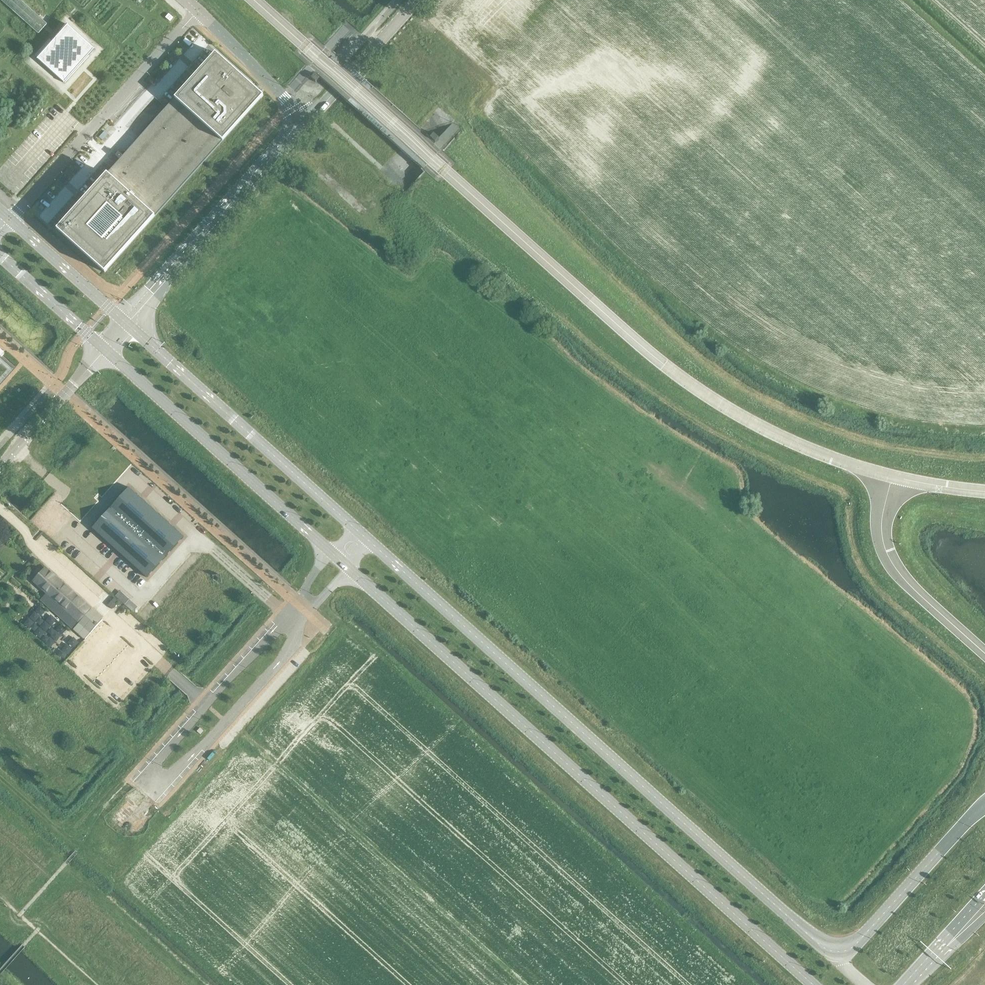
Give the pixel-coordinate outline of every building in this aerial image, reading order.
[(39,32),(48,22),(24,0),(3,0),(39,32)] [(170,22),(174,18),(169,14),(165,18),(170,22)] [(95,49),(67,25),(37,58),(65,82),(95,49)] [(215,52),(57,229),(105,272),(263,96),(215,52)] [(367,86),(368,84),(346,64),(344,66),(367,86)] [(314,74),(312,76),(312,77),(311,77),(316,82),(319,78),(314,74)] [(385,135),(387,132),(365,112),(362,115),(385,135)] [(15,368),(0,355),(0,385),(15,368)] [(92,527),(92,528),(147,577),(148,577),(146,576),(182,536),(183,537),(184,536),(129,487),(128,487),(130,488),(94,528),(92,527)] [(92,524),(116,498),(108,491),(84,517),(92,524)] [(73,629),(91,609),(46,569),(34,582),(46,593),(40,599),(73,629)] [(112,608),(119,601),(114,597),(108,604),(112,608)] [(133,611),(138,606),(129,599),(125,604),(133,611)] [(30,616),(24,623),(51,646),(57,640),(53,636),(64,624),(41,604),(36,610),(41,614),(36,621),(30,616)]
